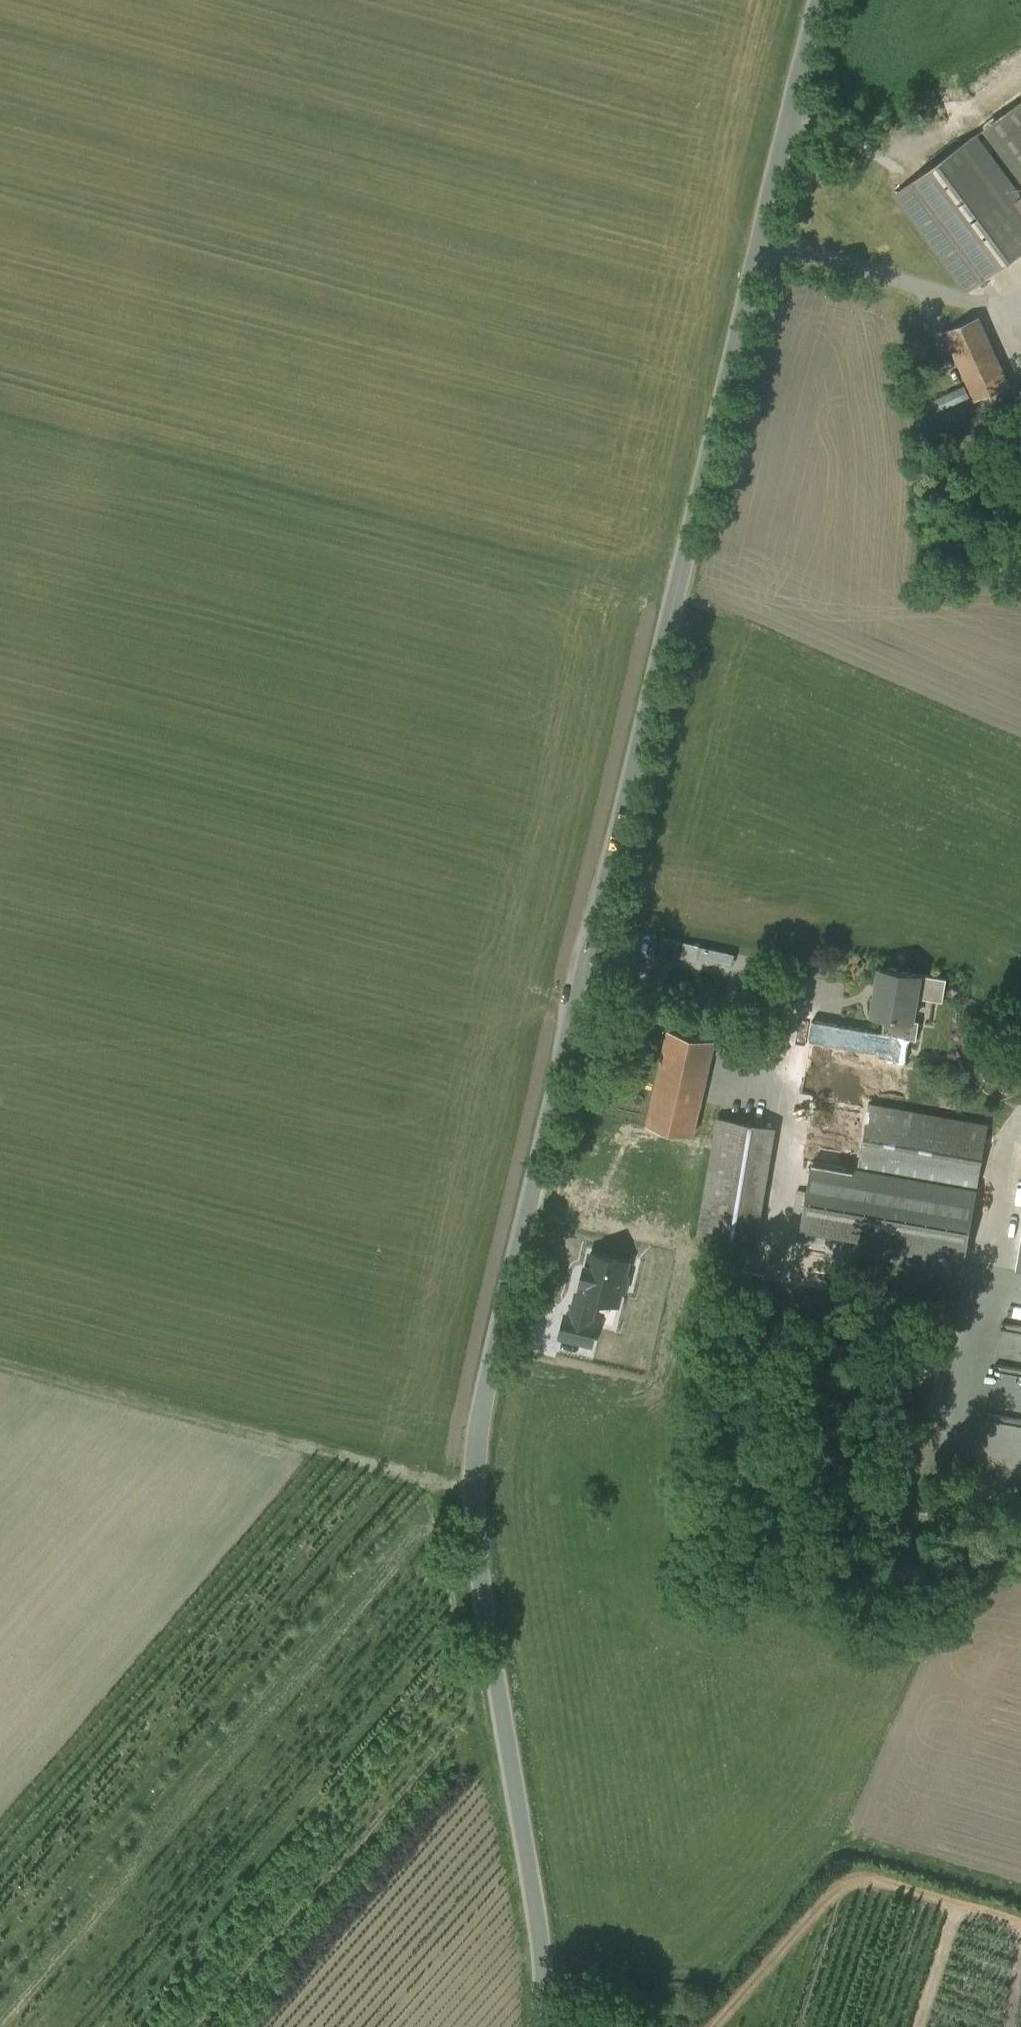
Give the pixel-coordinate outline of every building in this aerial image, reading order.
[(901,184),(975,282),(1020,247),(1020,207),(1012,195),(1020,188),(1020,95),(901,184)] [(1006,380),(979,314),(947,327),(974,393),(1006,380)] [(951,966),(881,952),(872,996),(887,999),(884,1016),(919,1024),(927,984),(946,988),(951,966)] [(884,1016),(815,1004),(804,1063),(824,1067),(809,1152),(816,1153),(805,1217),(968,1247),(993,1112),(873,1090),(875,1076),(908,1082),(919,1024),(884,1016)] [(717,1026),(668,1016),(649,1108),(697,1118),(717,1026)] [(780,1114),(725,1106),(706,1222),(761,1230),(780,1114)] [(1004,1268),(1020,1270),(1020,1155),(1004,1268)]
